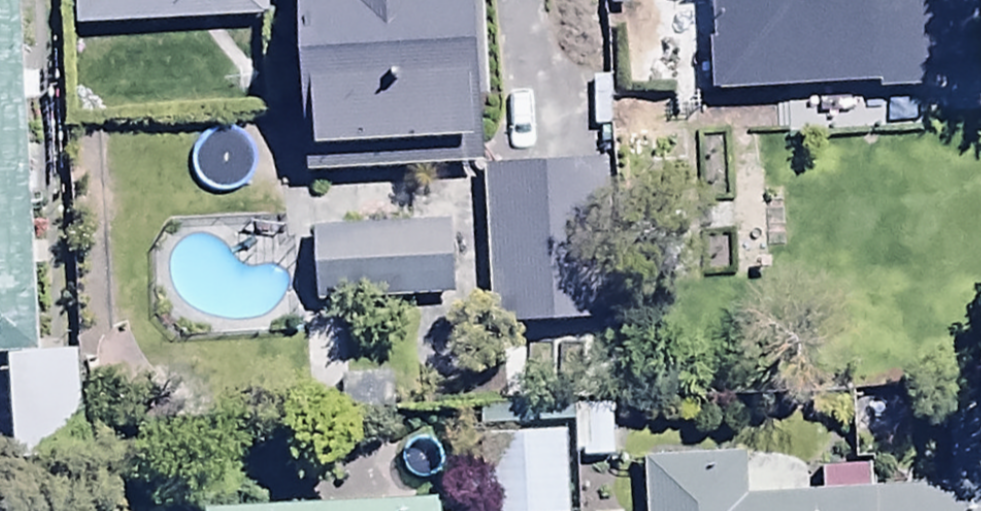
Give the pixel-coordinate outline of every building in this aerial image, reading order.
[(24,0),(0,0),(0,356),(41,354),(24,0)] [(311,120),(479,108),(471,0),(302,0),(311,120)] [(909,79),(927,78),(926,63),(980,60),(980,0),(713,0),(718,90),(879,81),(880,93),(910,91),(909,79)] [(609,118),(481,121),(484,284),(612,281),(609,118)] [(310,252),(446,249),(444,180),(308,184),(310,252)] [(554,477),(553,386),(457,387),(458,478),(554,477)] [(612,403),(570,402),(568,463),(610,465),(612,403)] [(644,510),(980,510),(980,468),(951,470),(952,486),(873,490),(872,468),(822,471),(823,490),(745,494),(743,454),(641,459),(644,510)] [(248,510),(438,510),(438,499),(248,510)]
